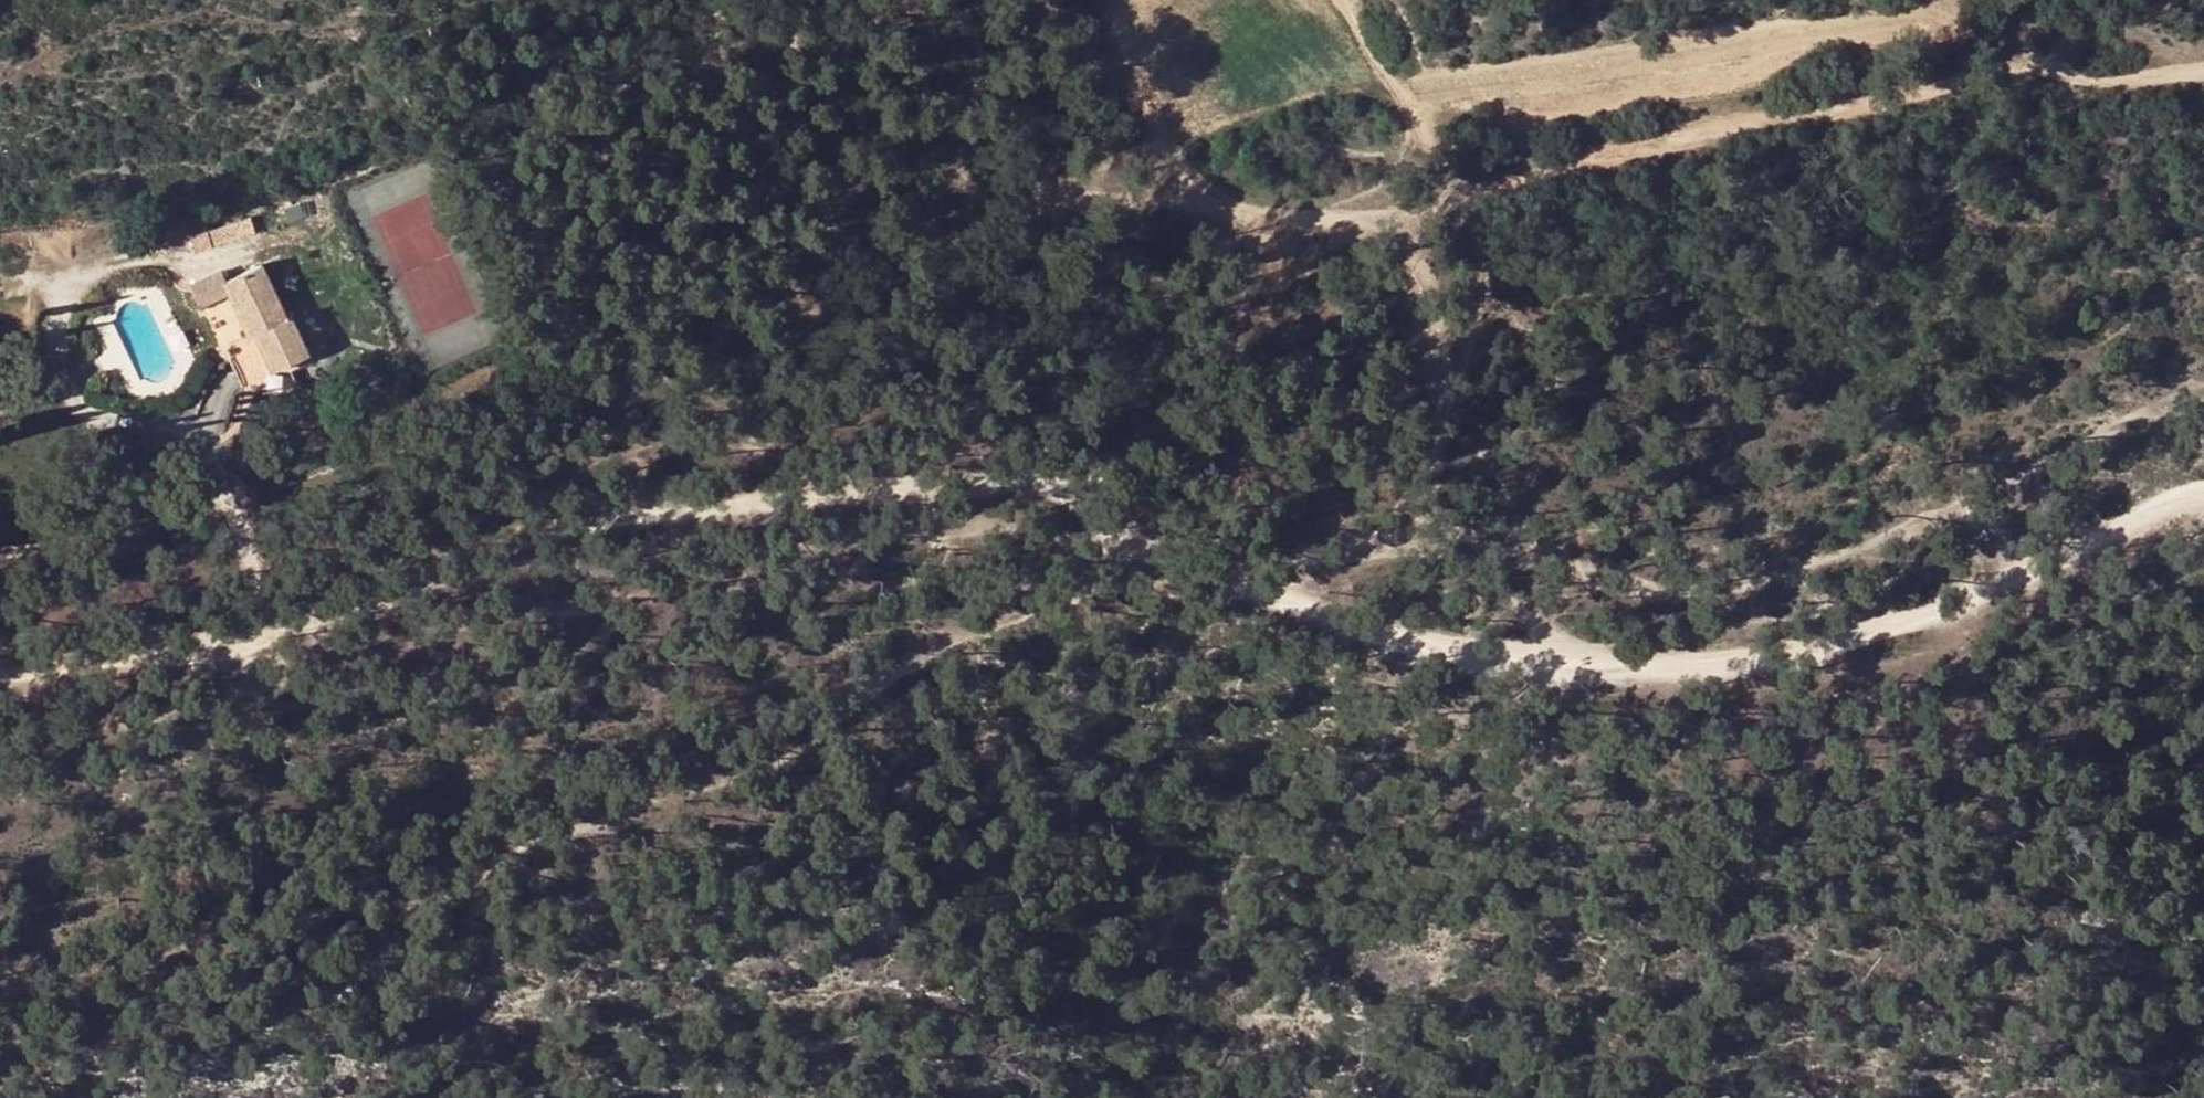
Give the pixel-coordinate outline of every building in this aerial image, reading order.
[(196,252),(256,233),(251,218),(191,236),(196,252)] [(402,265),(427,332),(478,313),(460,264),(428,276),(421,258),(402,265)] [(228,282),(226,283),(230,292),(251,334),(257,333),(276,368),(310,351),(293,315),(287,318),(259,266),(228,282)] [(200,307),(230,292),(226,283),(228,282),(221,269),(189,285),(200,307)]
